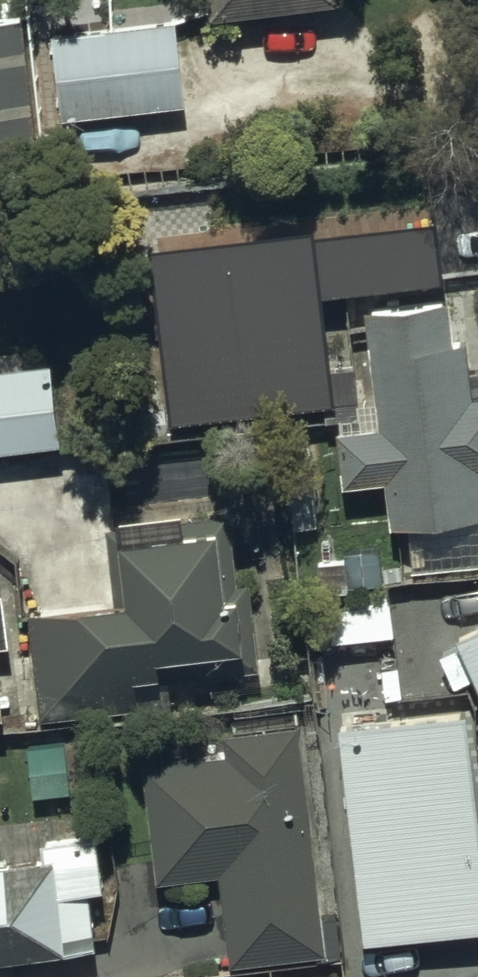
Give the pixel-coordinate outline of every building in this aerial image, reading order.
[(206,32),(338,16),(336,0),(202,0),(206,32)] [(0,20),(0,151),(40,146),(24,17),(0,20)] [(178,27),(49,44),(60,133),(189,117),(178,27)] [(444,288),(436,224),(152,257),(172,430),(334,411),(321,302),(444,288)] [(368,313),(381,431),(338,435),(345,496),(384,491),(389,540),(477,531),(477,400),(474,401),(468,346),(450,348),(445,304),(368,313)] [(65,434),(56,346),(0,352),(0,440),(65,434)] [(91,585),(32,609),(40,705),(146,696),(144,671),(267,662),(259,568),(242,570),(236,495),(120,505),(126,582),(91,585)] [(9,704),(1,634),(13,633),(7,578),(0,579),(0,705),(9,704)] [(450,624),(477,686),(477,611),(450,624)] [(340,710),(363,928),(477,916),(477,787),(468,696),(340,710)] [(298,712),(226,721),(229,743),(143,754),(158,874),(217,866),(229,958),(326,947),(298,712)] [(0,850),(0,961),(78,953),(71,886),(113,882),(106,815),(44,822),(39,845),(0,850)]
